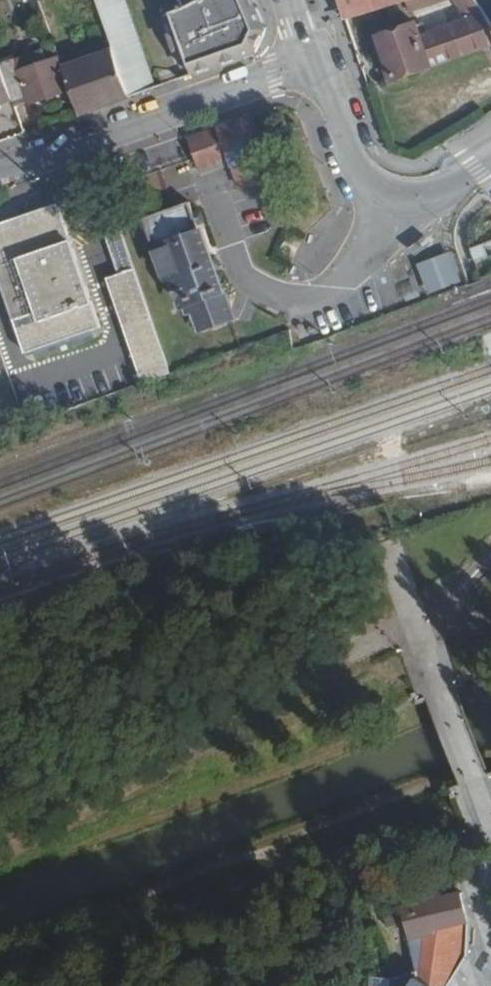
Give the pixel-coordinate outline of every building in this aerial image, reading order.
[(42,9),(57,3),(56,0),(39,0),(42,9)] [(111,48),(129,95),(154,86),(126,11),(120,0),(93,0),(111,48)] [(165,16),(171,13),(181,7),(177,0),(174,0),(161,7),(165,16)] [(178,32),(170,35),(181,65),(188,63),(192,73),(253,53),(268,31),(253,0),(201,0),(184,9),(171,13),(178,32)] [(184,9),(201,0),(179,0),(184,9)] [(346,20),(409,0),(339,0),(346,20)] [(421,34),(418,24),(380,38),(395,82),(490,46),(490,22),(477,0),(451,0),(463,19),(421,34)] [(63,67),(71,89),(80,112),(129,95),(111,48),(63,67)] [(12,98),(15,106),(29,101),(30,104),(71,89),(63,67),(60,58),(19,72),(12,55),(0,58),(0,64),(12,98)] [(12,98),(0,64),(0,102),(12,98)] [(193,136),(203,165),(235,154),(245,186),(276,176),(256,114),(193,136)] [(148,217),(168,281),(177,278),(184,301),(192,299),(200,324),(230,315),(201,224),(198,213),(194,201),(148,217)] [(34,348),(58,340),(74,334),(104,323),(63,202),(0,224),(0,251),(34,348)] [(198,213),(201,224),(209,221),(205,210),(198,213)] [(109,232),(121,269),(136,263),(124,227),(109,232)] [(488,256),(484,245),(477,247),(471,249),(475,261),(481,259),(488,256)] [(29,349),(34,348),(0,251),(0,266),(29,349)] [(429,293),(460,282),(451,257),(435,263),(420,268),(429,293)] [(110,273),(147,379),(174,368),(136,263),(121,269),(110,273)] [(58,340),(62,350),(78,345),(74,334),(58,340)] [(383,910),(388,927),(406,923),(418,973),(402,977),(406,985),(415,985),(421,979),(430,985),(448,985),(467,957),(468,921),(462,892),(383,910)] [(402,977),(395,979),(374,978),(373,985),(406,985),(402,977)]
